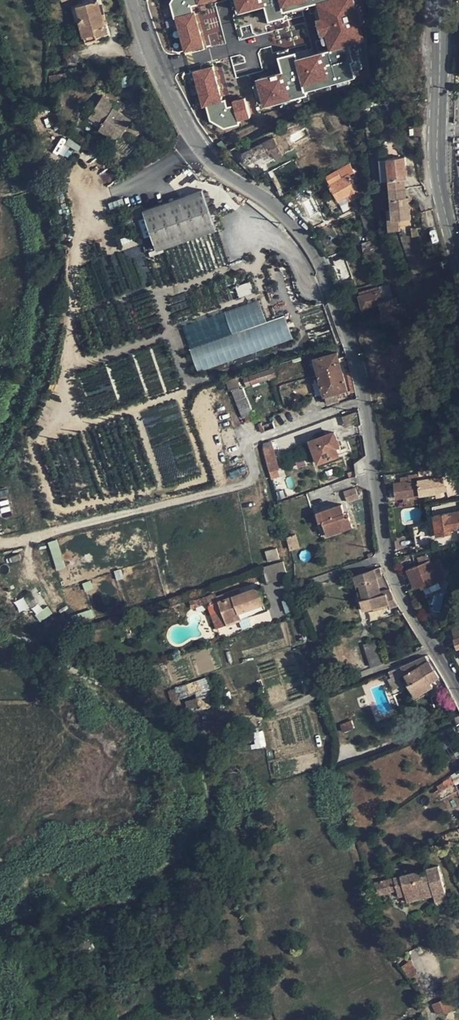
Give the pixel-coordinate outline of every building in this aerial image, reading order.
[(96,36),(107,33),(98,0),(95,0),(72,7),(76,21),(79,20),(83,36),(95,33),(96,36)] [(219,0),(170,0),(183,54),(203,49),(193,6),(219,0)] [(317,8),(319,19),(314,19),(318,38),(324,37),(327,51),(365,43),(361,23),(349,25),(347,16),(356,14),(354,0),(277,0),(277,3),(266,5),(265,0),(233,0),(236,14),(264,9),(266,17),(317,8)] [(206,24),(217,21),(214,12),(203,15),(206,24)] [(207,32),(210,45),(219,43),(215,29),(207,32)] [(97,40),(96,36),(95,33),(83,36),(86,43),(97,40)] [(79,59),(77,48),(65,51),(68,62),(79,59)] [(295,66),(302,93),(354,79),(349,60),(329,65),(326,52),(296,59),(294,54),(277,58),(281,73),(254,80),(261,108),(291,101),(282,69),(295,66)] [(191,72),(202,108),(222,101),(211,66),(191,72)] [(231,102),(237,122),(249,118),(243,98),(231,102)] [(119,117),(106,111),(95,133),(108,140),(106,144),(126,154),(137,132),(117,122),(119,117)] [(79,151),(81,144),(59,137),(54,153),(68,158),(71,149),(79,151)] [(247,164),(257,159),(271,152),(272,155),(280,151),(273,137),(242,153),(247,164)] [(257,159),(258,161),(272,155),(271,152),(257,159)] [(260,165),(274,158),(272,155),(258,161),(260,165)] [(363,178),(367,176),(367,171),(359,156),(354,158),(363,178)] [(387,159),(389,180),(403,179),(406,179),(404,157),(387,159)] [(382,181),(389,180),(387,159),(380,159),(382,181)] [(339,200),(347,196),(350,194),(353,199),(360,195),(358,190),(360,189),(358,185),(356,186),(354,182),(358,179),(355,174),(358,172),(356,168),(353,169),(350,164),(328,176),(331,183),(329,184),(334,194),(335,193),(339,200)] [(389,180),(390,189),(404,188),(403,179),(389,180)] [(392,209),(393,220),(400,219),(410,218),(408,197),(405,197),(404,188),(390,189),(392,209)] [(153,239),(160,247),(216,228),(202,189),(143,210),(153,239)] [(327,256),(331,265),(345,259),(343,250),(327,256)] [(388,284),(381,286),(382,291),(360,296),(363,307),(381,302),(385,320),(400,316),(396,298),(393,299),(388,284)] [(359,292),(360,296),(382,291),(381,286),(359,292)] [(181,326),(196,372),(292,340),(284,316),(266,322),(258,300),(181,326)] [(337,353),(315,359),(325,395),(327,403),(339,400),(337,392),(347,389),(337,353)] [(239,383),(270,373),(268,368),(227,381),(230,390),(239,387),(239,383)] [(236,400),(247,396),(243,388),(233,392),(236,400)] [(253,414),(247,396),(236,400),(243,418),(253,414)] [(343,426),(355,424),(354,414),(341,416),(343,426)] [(257,423),(261,432),(265,430),(261,421),(257,423)] [(339,445),(334,432),(310,441),(318,462),(339,455),(336,447),(339,445)] [(268,447),(273,471),(278,470),(273,446),(268,447)] [(268,447),(263,448),(270,472),(273,471),(268,447)] [(395,474),(385,475),(384,475),(385,482),(395,481),(395,474)] [(403,497),(413,496),(437,493),(437,492),(436,478),(419,480),(418,474),(401,477),(401,482),(395,483),(397,497),(403,497)] [(443,478),(436,478),(437,492),(440,492),(440,488),(444,488),(443,478)] [(445,496),(455,496),(455,479),(445,479),(445,496)] [(361,494),(359,488),(347,491),(348,497),(361,494)] [(414,504),(413,496),(403,497),(404,505),(414,504)] [(346,516),(345,513),(342,504),(317,513),(320,521),(323,520),(328,535),(353,527),(349,515),(346,516)] [(434,515),(437,534),(452,532),(451,527),(458,526),(458,511),(434,515)] [(429,527),(413,529),(416,548),(424,547),(425,548),(433,546),(429,527)] [(56,540),(47,543),(57,570),(65,567),(56,540)] [(265,552),(268,562),(279,559),(276,549),(265,552)] [(417,557),(420,564),(429,560),(427,555),(423,557),(422,556),(417,557)] [(423,589),(438,582),(431,564),(429,560),(420,564),(407,569),(415,587),(421,584),(423,589)] [(283,561),(264,566),(268,579),(287,574),(283,561)] [(438,561),(431,564),(438,582),(443,579),(438,561)] [(398,604),(391,588),(380,591),(377,580),(383,578),(380,568),(353,576),(362,611),(386,604),(387,607),(398,604)] [(259,586),(219,601),(222,610),(227,624),(267,609),(259,586)] [(314,593),(311,586),(297,592),(299,598),(314,593)] [(23,598),(15,602),(19,612),(28,608),(23,598)] [(196,602),(195,598),(191,598),(192,603),(190,603),(191,607),(199,605),(198,601),(196,602)] [(209,604),(212,613),(222,610),(219,601),(209,604)] [(49,616),(41,602),(31,608),(39,621),(49,616)] [(222,610),(212,613),(218,627),(227,624),(222,610)] [(449,627),(457,649),(458,648),(458,624),(449,627)] [(385,661),(378,640),(365,644),(372,666),(385,661)] [(428,660),(425,656),(401,666),(405,673),(411,681),(408,683),(417,696),(432,686),(430,683),(419,665),(428,660)] [(439,678),(428,660),(419,665),(430,683),(439,678)] [(401,666),(396,668),(399,673),(400,676),(405,673),(401,666)] [(392,677),(391,677),(394,689),(405,685),(400,676),(399,673),(391,676),(392,677)] [(197,691),(198,696),(200,704),(206,703),(207,707),(213,705),(208,687),(210,686),(208,678),(178,687),(180,696),(197,691)] [(314,690),(312,683),(304,685),(306,694),(314,690)] [(189,708),(200,704),(198,696),(187,699),(189,708)] [(341,724),(344,731),(354,727),(351,720),(341,724)] [(437,786),(439,789),(434,792),(435,794),(440,791),(440,792),(458,780),(458,771),(437,786)] [(262,818),(275,814),(273,806),(259,810),(262,818)] [(398,895),(405,894),(431,887),(434,896),(435,901),(447,898),(438,866),(427,868),(428,873),(421,875),(420,871),(393,877),(398,895)] [(408,903),(434,896),(431,887),(405,894),(408,903)] [(95,947),(91,940),(82,946),(87,952),(95,947)] [(133,964),(130,958),(123,961),(126,968),(133,964)] [(402,965),(407,978),(416,974),(410,961),(402,965)] [(243,968),(247,983),(256,981),(256,984),(261,982),(257,965),(253,967),(252,965),(243,968)] [(445,1014),(454,1010),(449,996),(431,1004),(437,1015),(443,1012),(445,1014)] [(219,1003),(216,997),(210,1000),(210,998),(199,1003),(202,1011),(219,1003)]
